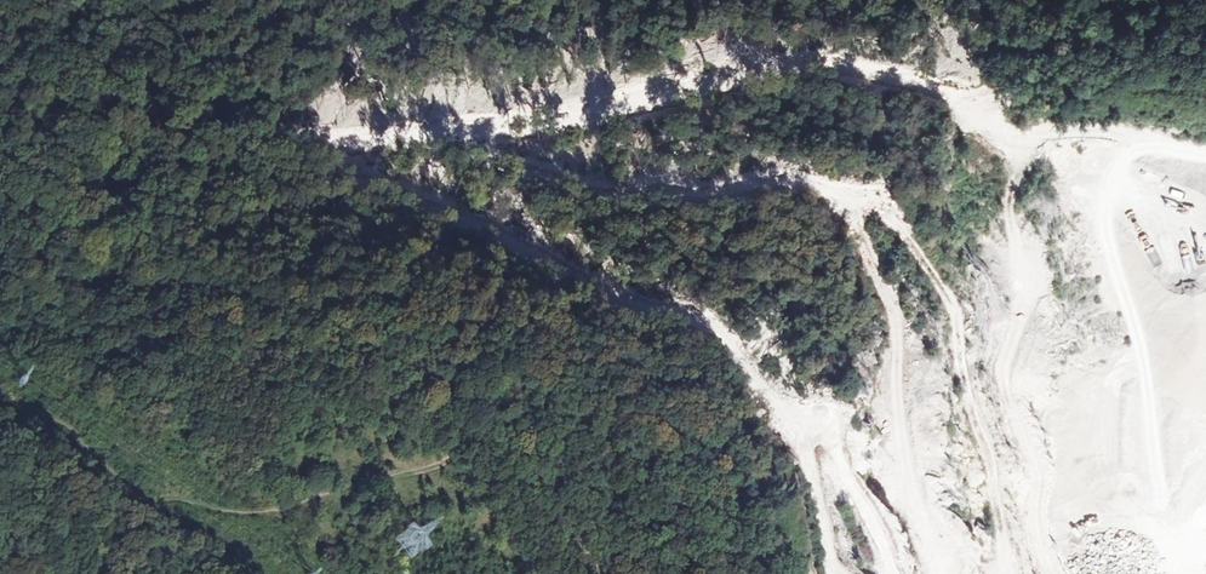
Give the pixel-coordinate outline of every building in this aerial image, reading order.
[(23,380),(19,387),(31,394),(35,387),(23,380)]
